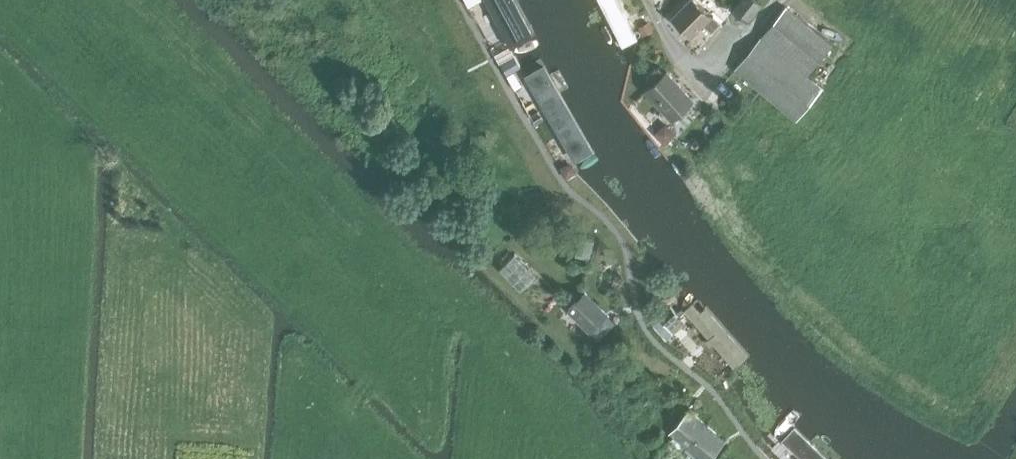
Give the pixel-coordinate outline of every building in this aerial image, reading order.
[(508,45),(528,34),(510,0),(484,0),(508,45)] [(622,45),(640,36),(622,0),(598,0),(622,45)] [(719,22),(715,18),(697,0),(687,0),(671,15),(690,35),(703,23),(710,30),(719,22)] [(761,5),(756,0),(739,0),(730,11),(746,24),(761,5)] [(757,40),(734,68),(760,89),(796,119),(822,86),(807,74),(822,55),(823,55),(831,43),(827,40),(785,6),(757,40)] [(694,99),(667,70),(666,69),(643,89),(671,120),(694,99)] [(547,84),(532,92),(553,132),(569,123),(547,84)] [(663,140),(669,134),(672,131),(664,120),(660,123),(653,128),(663,140)] [(599,337),(612,323),(615,321),(608,314),(608,313),(585,290),(567,308),(591,331),(592,330),(599,337)] [(660,317),(653,323),(666,338),(673,331),(674,332),(685,322),(670,305),(659,316),(660,317)] [(707,424),(688,409),(670,432),(674,435),(659,454),(665,458),(678,458),(707,424)] [(678,458),(696,458),(699,456),(703,458),(708,458),(725,438),(707,424),(678,458)] [(783,443),(799,458),(826,458),(795,430),(783,443)]
